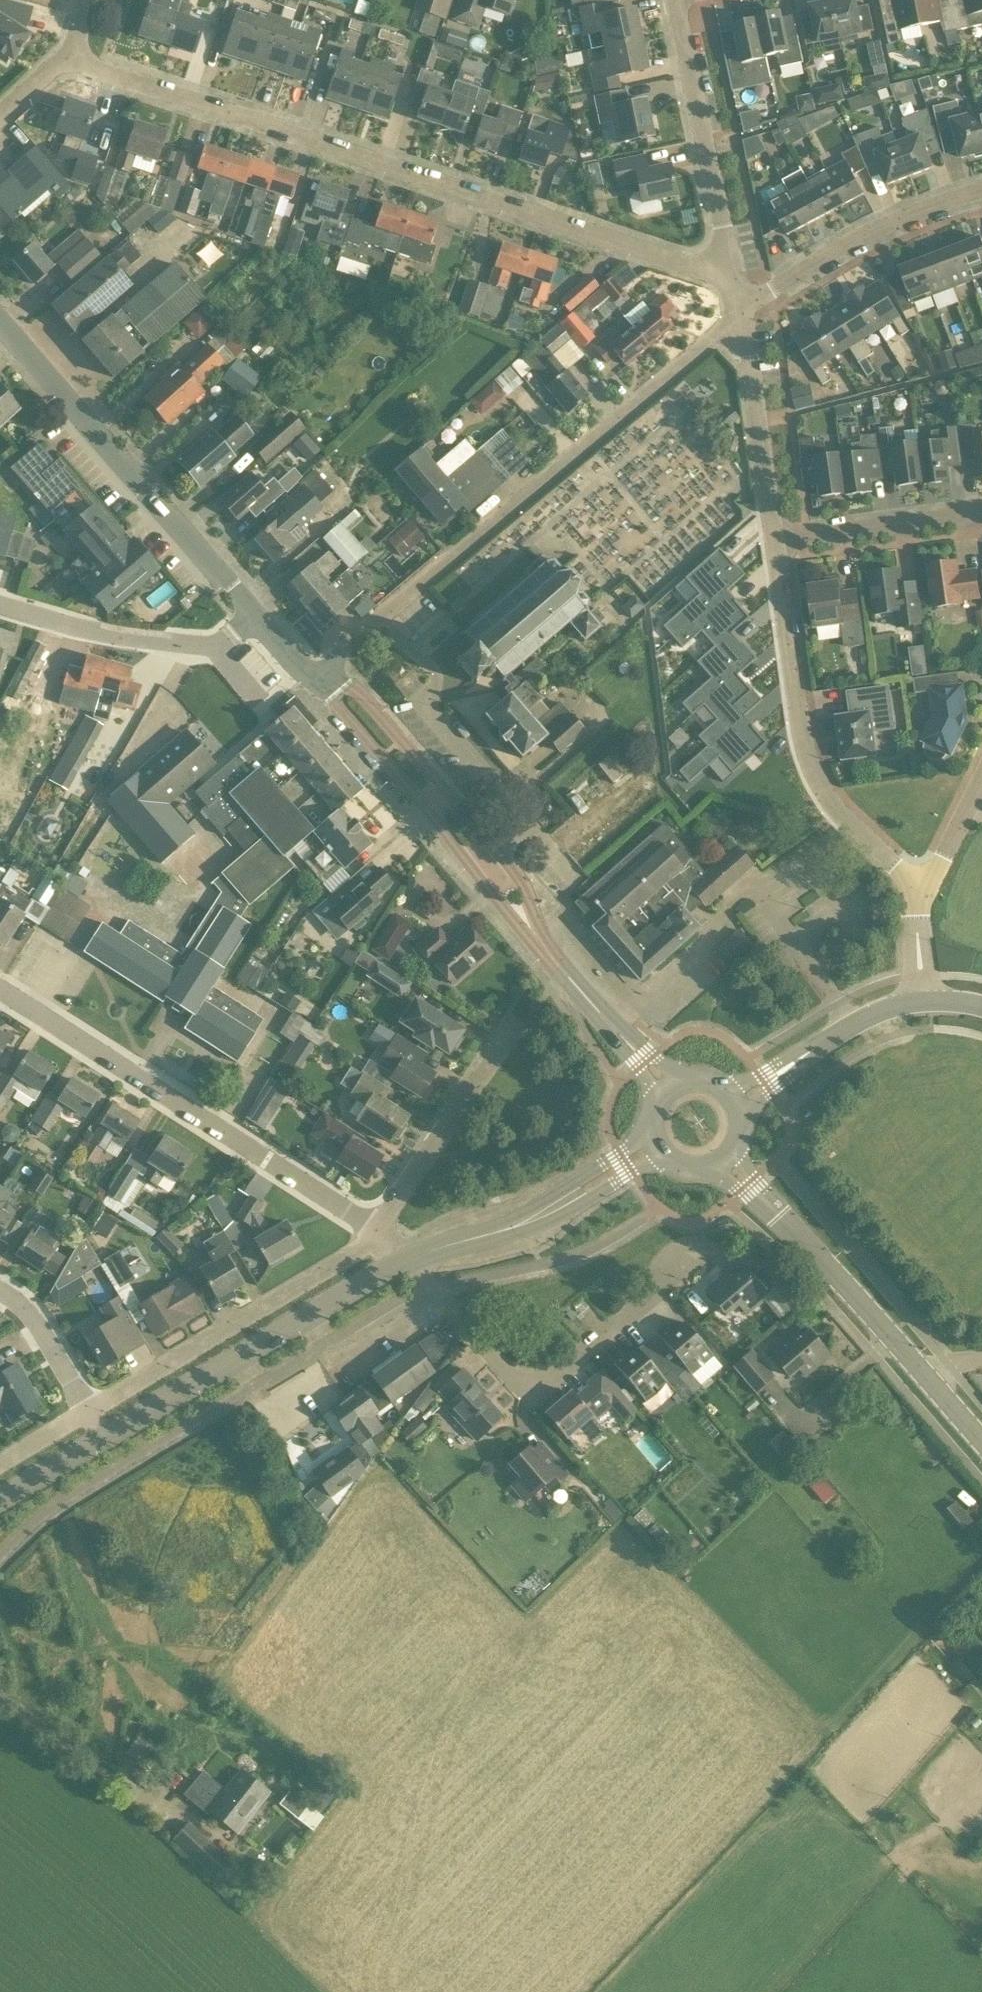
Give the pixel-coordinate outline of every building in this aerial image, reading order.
[(5,63),(8,58),(12,60),(28,34),(11,24),(12,19),(21,21),(25,6),(2,0),(0,0),(0,59),(5,63)] [(150,6),(148,6),(138,35),(166,45),(176,15),(163,10),(164,7),(163,4),(161,1),(159,0),(155,0),(154,1),(151,3),(150,6)] [(283,7),(295,11),(299,0),(286,0),(283,7)] [(414,8),(443,18),(449,0),(416,0),(414,8)] [(513,0),(460,0),(454,19),(476,26),(483,6),(508,14),(513,0)] [(856,7),(855,0),(835,0),(832,1),(841,42),(853,39),(857,34),(874,30),(868,4),(856,7)] [(921,25),(915,0),(879,0),(888,44),(903,41),(900,30),(921,25)] [(921,25),(941,21),(943,33),(957,30),(951,0),(915,0),(921,25)] [(957,30),(981,24),(981,0),(951,0),(957,30)] [(176,15),(166,45),(193,54),(203,23),(188,18),(192,5),(180,1),(176,15)] [(827,52),(843,49),(841,42),(832,1),(811,5),(813,16),(801,19),(806,45),(824,41),(827,52)] [(602,31),(606,46),(640,39),(634,8),(603,15),(601,3),(577,8),(582,35),(602,31)] [(313,17),(325,21),(328,11),(315,7),(313,17)] [(222,54),(264,67),(280,17),(268,13),(266,20),(236,10),(222,54)] [(780,12),(757,17),(766,58),(766,56),(778,53),(780,63),(790,61),(790,65),(803,62),(798,35),(786,38),(780,12)] [(292,21),(280,17),(264,67),(284,74),(298,31),(290,28),(292,21)] [(734,24),(739,50),(728,52),(734,78),(746,76),(746,73),(755,71),(753,61),(766,58),(757,17),(756,17),(757,19),(734,24)] [(348,29),(369,35),(372,26),(350,20),(348,29)] [(306,34),(298,31),(284,74),(305,81),(322,31),(309,27),(306,34)] [(377,38),(389,42),(392,33),(380,29),(377,38)] [(405,38),(392,33),(389,42),(402,47),(405,38)] [(647,69),(640,39),(606,46),(609,62),(589,66),(595,92),(619,87),(617,75),(647,69)] [(324,98),(346,105),(360,62),(352,59),(354,53),(341,49),(324,98)] [(537,75),(560,70),(557,57),(534,62),(537,75)] [(346,105),(366,112),(382,62),(371,59),(369,65),(360,62),(346,105)] [(394,66),(382,62),(366,112),(387,119),(401,76),(392,73),(394,66)] [(415,119),(439,127),(450,94),(436,90),(441,76),(420,70),(409,102),(420,105),(415,119)] [(558,73),(535,77),(532,92),(561,86),(558,73)] [(933,75),(919,80),(922,90),(938,85),(935,75),(933,75)] [(455,81),(450,94),(439,127),(463,134),(467,121),(479,125),(489,92),(455,81)] [(798,98),(805,115),(845,100),(839,83),(798,98)] [(876,88),(851,101),(857,113),(882,100),(876,88)] [(617,142),(652,135),(645,99),(624,104),(621,91),(595,96),(600,122),(612,120),(617,142)] [(90,184),(98,157),(79,151),(83,139),(84,139),(95,108),(67,99),(57,131),(67,134),(64,145),(62,145),(57,159),(76,166),(72,178),(90,184)] [(981,152),(981,121),(980,113),(962,118),(958,101),(933,107),(940,132),(954,128),(961,158),(981,152)] [(799,114),(781,121),(789,141),(844,119),(838,105),(801,120),(799,114)] [(514,137),(522,114),(501,107),(495,122),(482,117),(472,146),(495,153),(502,133),(514,137)] [(762,109),(743,113),(747,132),(766,127),(762,109)] [(909,139),(898,143),(910,176),(933,167),(928,155),(924,144),(937,139),(927,109),(901,119),(909,139)] [(577,161),(569,129),(570,128),(549,121),(544,136),(527,131),(518,160),(543,169),(548,153),(560,157),(561,156),(577,161)] [(156,161),(165,133),(136,123),(127,150),(122,148),(115,169),(129,173),(135,154),(156,161)] [(888,184),(910,176),(898,143),(887,147),(879,127),(853,137),(857,146),(866,167),(879,162),(888,184)] [(787,142),(781,132),(774,136),(779,146),(787,142)] [(751,156),(768,151),(763,135),(746,140),(751,156)] [(199,200),(211,204),(228,153),(205,145),(197,169),(208,173),(202,193),(186,187),(178,212),(194,217),(199,200)] [(845,161),(827,171),(845,204),(864,193),(854,174),(866,167),(857,146),(842,154),(845,161)] [(66,181),(36,147),(6,172),(0,165),(0,206),(11,219),(47,187),(53,193),(66,181)] [(172,214),(192,154),(178,150),(168,179),(159,175),(149,205),(133,200),(118,213),(112,206),(108,209),(130,235),(159,209),(172,214)] [(251,161),(228,153),(211,204),(209,213),(206,221),(219,225),(221,218),(233,181),(244,184),(251,161)] [(636,181),(639,192),(633,193),(629,200),(632,212),(638,216),(662,211),(660,199),(675,196),(669,164),(647,169),(644,155),(613,162),(618,185),(636,181)] [(253,239),(255,230),(274,168),(251,161),(244,184),(254,188),(250,201),(245,199),(234,232),(253,239)] [(103,204),(114,168),(105,165),(94,201),(103,204)] [(268,215),(272,203),(275,194),(291,200),(299,176),(274,168),(255,230),(264,233),(270,216),(268,215)] [(783,180),(789,191),(799,210),(807,224),(826,214),(808,181),(802,170),(783,180)] [(827,171),(808,181),(826,214),(845,204),(827,171)] [(328,229),(324,240),(317,258),(321,260),(319,268),(332,272),(335,265),(336,265),(343,246),(339,245),(343,234),(345,235),(351,216),(342,213),(348,193),(320,183),(314,201),(307,199),(300,221),(307,223),(321,227),(321,226),(328,229)] [(787,235),(807,224),(799,210),(789,191),(765,204),(771,232),(783,226),(787,235)] [(361,241),(396,253),(409,214),(382,205),(375,227),(360,222),(361,220),(351,216),(345,235),(344,241),(359,246),(361,241)] [(168,235),(173,218),(157,212),(151,229),(168,235)] [(430,264),(431,261),(435,247),(430,245),(437,223),(409,214),(396,253),(430,264)] [(13,228),(8,222),(3,226),(0,222),(0,239),(13,228)] [(292,228),(287,251),(299,254),(304,230),(292,228)] [(73,283),(102,259),(78,230),(45,259),(32,244),(13,261),(32,284),(56,263),(73,283)] [(960,245),(974,280),(981,277),(981,240),(981,237),(960,245)] [(511,271),(522,275),(529,253),(502,244),(489,284),(505,289),(511,271)] [(119,274),(137,260),(124,245),(120,248),(121,250),(117,254),(116,252),(51,307),(74,334),(129,286),(119,274)] [(960,245),(940,253),(954,288),(974,280),(960,245)] [(537,308),(540,301),(544,302),(557,261),(529,253),(522,275),(534,279),(530,290),(523,288),(518,302),(537,308)] [(940,253),(920,260),(933,295),(954,288),(940,253)] [(341,257),(337,271),(366,279),(370,266),(341,257)] [(912,303),(933,295),(920,260),(899,268),(903,279),(890,284),(902,312),(914,308),(912,303)] [(141,352),(203,299),(174,265),(111,318),(83,342),(113,377),(142,353),(141,352)] [(569,312),(598,286),(588,275),(559,301),(569,312)] [(612,277),(600,286),(617,307),(621,303),(618,300),(626,293),(622,289),(612,277)] [(489,286),(467,279),(458,311),(479,317),(480,313),(496,317),(502,298),(487,294),(489,286)] [(863,286),(854,291),(878,329),(892,321),(902,336),(910,331),(879,282),(866,290),(863,286)] [(585,302),(583,304),(591,313),(596,309),(609,298),(601,289),(585,302)] [(865,338),(878,329),(854,291),(846,297),(849,301),(836,309),(866,358),(874,353),(865,338)] [(651,311),(632,326),(648,345),(671,326),(662,315),(672,307),(662,294),(647,306),(651,311)] [(194,324),(202,334),(220,319),(208,298),(202,304),(207,313),(194,324)] [(875,372),(866,358),(836,309),(823,317),(820,313),(812,318),(836,356),(849,348),(868,377),(875,372)] [(574,312),(559,324),(578,346),(581,349),(596,337),(586,326),(574,312)] [(800,348),(823,385),(831,380),(822,365),(836,356),(812,318),(803,323),(806,327),(792,336),(800,348)] [(212,339),(206,345),(181,367),(177,363),(163,375),(166,378),(143,398),(166,424),(203,392),(196,385),(222,363),(214,354),(229,341),(232,344),(240,337),(225,320),(208,334),(212,339)] [(563,369),(553,357),(572,341),(558,324),(539,340),(540,342),(511,366),(521,378),(532,369),(546,385),(544,386),(567,413),(587,396),(564,368),(563,369)] [(625,364),(648,345),(632,326),(614,341),(610,337),(595,349),(606,362),(616,354),(625,364)] [(960,368),(981,363),(975,347),(955,355),(960,368)] [(937,355),(943,372),(958,367),(952,349),(937,355)] [(231,387),(246,398),(262,377),(236,358),(221,380),(231,387)] [(509,367),(493,380),(507,396),(522,383),(509,367)] [(469,402),(481,415),(504,395),(493,382),(469,402)] [(816,406),(810,385),(790,390),(796,411),(816,406)] [(19,409),(0,387),(0,426),(19,409)] [(263,461),(265,464),(306,429),(290,411),(250,446),(263,461)] [(233,457),(232,455),(254,435),(248,429),(250,426),(251,421),(250,417),(247,414),(242,412),(238,413),(233,415),(212,432),(210,430),(198,441),(176,460),(199,487),(233,457)] [(974,436),(972,425),(957,427),(962,462),(973,460),(976,477),(981,477),(981,435),(974,436)] [(885,475),(897,473),(899,486),(924,482),(924,485),(925,485),(919,442),(907,444),(905,434),(894,436),(893,427),(878,429),(885,475)] [(959,462),(962,462),(957,427),(931,431),(933,440),(930,443),(920,444),(919,442),(925,485),(950,481),(948,467),(960,466),(959,462)] [(861,496),(861,494),(872,492),(871,480),(882,478),(876,434),(860,436),(861,442),(852,443),(853,454),(842,455),(842,453),(841,453),(847,495),(849,495),(850,497),(851,499),(860,498),(861,496)] [(836,497),(835,495),(846,494),(846,496),(847,495),(841,453),(827,456),(824,443),(815,444),(814,437),(799,439),(806,487),(820,485),(821,497),(824,497),(824,499),(826,500),(834,499),(836,497)] [(490,455),(510,477),(528,461),(508,438),(490,455)] [(395,470),(420,499),(475,452),(464,439),(433,466),(426,458),(431,454),(424,445),(395,470)] [(36,443),(8,467),(83,554),(68,567),(83,584),(107,612),(155,569),(131,542),(126,546),(121,541),(36,443)] [(502,484),(475,452),(420,499),(440,523),(461,505),(468,513),(502,484)] [(303,487),(281,506),(266,518),(272,524),(254,540),(272,561),(306,532),(302,527),(323,508),(319,504),(333,492),(317,473),(303,487)] [(235,519),(265,492),(250,474),(219,500),(235,519)] [(334,552),(331,555),(328,551),(286,587),(289,590),(287,591),(295,600),(296,599),(304,608),(330,585),(324,578),(339,564),(338,563),(341,560),(349,570),(376,547),(367,536),(359,543),(350,532),(363,520),(354,510),(322,538),(334,552)] [(3,556),(15,559),(22,538),(23,535),(10,531),(14,520),(0,516),(0,555),(3,556)] [(388,540),(401,557),(424,538),(410,522),(388,540)] [(504,679),(509,685),(514,680),(509,673),(519,665),(521,667),(524,665),(521,662),(535,651),(537,653),(540,651),(537,649),(551,638),(553,640),(556,638),(553,635),(567,624),(569,627),(571,626),(583,640),(582,642),(587,642),(587,639),(600,628),(602,628),(602,625),(600,625),(598,623),(604,618),(595,608),(590,613),(588,611),(589,610),(585,606),(587,601),(590,601),(590,599),(587,599),(583,595),(584,593),(581,592),(580,594),(575,594),(579,584),(581,584),(581,581),(578,581),(571,573),(572,569),(569,568),(568,572),(556,573),(558,569),(560,569),(560,567),(558,567),(554,562),(555,560),(553,559),(551,561),(546,562),(543,559),(541,561),(543,563),(542,564),(538,558),(536,560),(526,569),(530,574),(530,575),(527,572),(525,575),(527,577),(513,589),(511,586),(509,588),(511,591),(498,603),(496,600),(493,602),(495,605),(482,616),(480,613),(477,615),(480,618),(465,631),(461,631),(461,634),(465,635),(473,645),(471,646),(473,648),(459,661),(457,658),(454,660),(456,662),(454,664),(456,667),(459,664),(471,679),(469,681),(471,683),(473,681),(475,683),(477,682),(475,679),(482,674),(485,677),(489,678),(493,675),(493,671),(492,669),(493,669),(501,679),(500,682),(504,682),(504,679)] [(689,606),(672,621),(682,632),(716,601),(716,602),(734,586),(719,569),(717,570),(709,560),(675,590),(689,606)] [(962,599),(980,597),(977,571),(958,573),(956,562),(929,565),(935,607),(962,604),(962,599)] [(875,614),(894,612),(896,629),(913,626),(915,634),(925,633),(921,593),(903,595),(899,570),(870,574),(875,614)] [(330,585),(304,608),(310,615),(309,616),(319,628),(321,626),(322,627),(348,605),(347,604),(362,591),(346,571),(330,585)] [(815,627),(841,624),(845,648),(865,645),(861,620),(856,590),(845,592),(844,589),(839,590),(837,578),(831,579),(831,584),(809,587),(815,627)] [(403,615),(417,629),(438,606),(424,593),(403,615)] [(682,632),(664,648),(673,658),(691,643),(704,658),(705,658),(720,644),(721,645),(738,629),(729,619),(731,618),(716,602),(716,601),(682,632)] [(5,657),(11,636),(0,633),(0,675),(5,657)] [(28,684),(46,647),(33,641),(23,661),(6,694),(18,700),(15,706),(27,712),(32,702),(43,708),(49,693),(28,684)] [(701,689),(683,705),(693,716),(726,686),(726,687),(745,670),(730,653),(729,654),(721,645),(720,644),(705,658),(704,658),(687,673),(701,689)] [(916,676),(930,674),(927,645),(912,647),(916,676)] [(85,697),(97,701),(109,663),(87,657),(83,671),(69,667),(62,691),(85,697)] [(107,721),(112,705),(134,711),(140,687),(127,684),(131,669),(109,663),(97,701),(93,717),(107,721)] [(966,717),(962,686),(938,689),(936,675),(913,679),(915,692),(931,690),(935,717),(923,741),(925,742),(924,749),(926,755),(931,759),(937,760),(944,758),(948,753),(951,755),(965,726),(963,725),(964,717),(966,717)] [(519,685),(517,682),(514,680),(509,685),(503,689),(508,695),(484,716),(498,732),(496,734),(504,744),(507,742),(520,758),(546,736),(558,751),(582,730),(558,702),(549,710),(524,681),(519,685)] [(706,731),(689,747),(698,757),(698,758),(733,727),(751,712),(736,695),(735,696),(726,687),(726,686),(693,716),(706,731)] [(852,715),(837,717),(843,759),(857,757),(858,762),(873,760),(872,755),(876,755),(873,732),(894,729),(888,687),(851,693),(848,693),(852,715)] [(280,719),(236,758),(194,794),(206,807),(201,811),(223,837),(228,833),(246,854),(213,883),(221,893),(182,955),(128,921),(119,935),(102,924),(83,953),(99,963),(163,1004),(166,998),(193,1015),(184,1029),(237,1063),(256,1034),(246,1028),(255,1014),(212,987),(251,926),(240,918),(249,904),(249,905),(292,867),(284,856),(312,832),(340,809),(361,791),(292,709),(280,719)] [(67,791),(104,725),(85,715),(48,780),(67,791)] [(687,767),(681,773),(690,784),(707,768),(722,784),(756,755),(747,745),(748,744),(733,727),(698,758),(698,757),(687,767)] [(113,809),(174,879),(206,851),(185,826),(166,804),(213,764),(202,752),(196,744),(195,745),(185,733),(107,801),(113,809)] [(185,822),(192,817),(181,804),(175,810),(185,822)] [(322,882),(341,866),(342,865),(344,868),(371,844),(359,831),(360,830),(352,821),(351,822),(340,809),(312,832),(324,846),(305,862),(322,882)] [(638,980),(640,978),(643,981),(649,980),(653,977),(648,971),(699,928),(681,908),(695,895),(705,906),(725,889),(753,864),(736,845),(704,873),(689,856),(663,824),(652,834),(577,900),(596,922),(591,926),(638,980)] [(327,898),(334,907),(332,910),(348,928),(352,925),(356,929),(365,922),(361,917),(378,902),(373,897),(391,882),(379,869),(356,888),(348,879),(327,898)] [(30,901),(33,897),(50,909),(55,901),(63,889),(50,880),(44,876),(35,891),(32,889),(28,894),(13,884),(10,890),(1,884),(0,886),(0,944),(3,946),(23,915),(22,914),(30,901)] [(76,876),(68,890),(81,897),(89,883),(76,876)] [(395,913),(372,950),(388,960),(411,924),(395,913)] [(452,984),(488,952),(467,927),(446,945),(434,931),(413,950),(427,965),(432,961),(452,984)] [(729,972),(730,973),(757,949),(739,929),(712,953),(729,972)] [(362,952),(355,964),(368,972),(376,960),(362,952)] [(239,976),(257,988),(269,970),(252,958),(239,976)] [(365,976),(401,999),(411,984),(376,960),(368,972),(365,976)] [(462,1038),(458,1036),(462,1030),(414,999),(399,1022),(416,1032),(413,1036),(431,1048),(433,1044),(447,1053),(451,1047),(454,1049),(462,1038)] [(421,1051),(397,1035),(377,1023),(373,1022),(369,1025),(368,1028),(367,1031),(368,1034),(370,1036),(369,1039),(386,1050),(380,1060),(395,1069),(390,1077),(420,1096),(434,1074),(414,1061),(421,1051)] [(9,1039),(0,1034),(0,1054),(9,1039)] [(282,1061),(294,1068),(310,1041),(298,1034),(282,1061)] [(1,1080),(1,1079),(0,1080),(0,1114),(16,1089),(34,1101),(39,1093),(55,1069),(28,1052),(10,1081),(3,1077),(1,1080)] [(349,1096),(366,1107),(357,1122),(391,1143),(408,1116),(383,1101),(389,1089),(363,1073),(349,1096)] [(49,1093),(32,1121),(29,1127),(38,1133),(42,1126),(49,1131),(65,1105),(86,1117),(99,1096),(72,1079),(59,1099),(49,1093)] [(279,1085),(260,1111),(270,1119),(290,1093),(279,1085)] [(103,1125),(92,1142),(83,1137),(79,1146),(85,1149),(81,1156),(95,1164),(103,1149),(105,1151),(111,1141),(122,1149),(139,1122),(113,1105),(101,1124),(103,1125)] [(368,1141),(334,1120),(323,1112),(309,1134),(342,1155),(337,1162),(366,1180),(381,1157),(364,1146),(368,1141)] [(151,1159),(141,1175),(144,1177),(157,1185),(164,1176),(174,1182),(176,1179),(177,1179),(192,1155),(164,1138),(151,1159)] [(121,1170),(102,1202),(115,1211),(134,1179),(121,1170)] [(29,1188),(42,1196),(53,1179),(39,1171),(29,1188)] [(18,1209),(13,1206),(18,1196),(5,1188),(0,1194),(0,1238),(18,1209)] [(205,1199),(222,1232),(234,1252),(246,1245),(215,1193),(205,1199)] [(269,1265),(300,1247),(286,1222),(270,1232),(258,1212),(263,1205),(250,1197),(238,1217),(250,1225),(258,1238),(255,1240),(269,1265)] [(65,1257),(55,1251),(63,1238),(48,1228),(54,1221),(33,1208),(21,1227),(31,1234),(16,1256),(41,1272),(44,1268),(53,1274),(65,1257)] [(173,1255),(183,1245),(166,1227),(156,1237),(173,1255)] [(225,1256),(234,1252),(222,1232),(203,1243),(215,1263),(201,1271),(217,1299),(242,1285),(225,1256)] [(101,1263),(83,1235),(55,1283),(58,1289),(101,1263)] [(120,1289),(136,1279),(119,1251),(103,1260),(120,1289)] [(746,1313),(766,1295),(744,1270),(728,1284),(721,1276),(704,1290),(724,1314),(737,1303),(746,1313)] [(187,1315),(200,1307),(185,1282),(172,1290),(171,1288),(140,1307),(156,1335),(188,1317),(187,1315)] [(773,1300),(784,1313),(802,1297),(791,1284),(773,1300)] [(105,1366),(145,1343),(118,1299),(102,1309),(111,1324),(88,1337),(105,1366)] [(702,1387),(690,1373),(699,1365),(696,1361),(700,1359),(703,1363),(712,1355),(683,1321),(674,1330),(678,1334),(675,1337),(665,1325),(655,1333),(675,1355),(665,1363),(682,1383),(693,1395),(702,1387)] [(804,1375),(828,1355),(808,1332),(803,1336),(791,1321),(778,1333),(782,1338),(767,1352),(787,1376),(797,1367),(804,1375)] [(432,1362),(445,1353),(431,1334),(418,1344),(432,1362)] [(414,1347),(385,1368),(404,1393),(433,1372),(414,1347)] [(682,1383),(665,1363),(661,1357),(652,1365),(637,1348),(628,1356),(632,1360),(629,1363),(618,1351),(609,1358),(644,1399),(654,1391),(650,1387),(652,1384),(656,1388),(665,1381),(674,1391),(682,1383)] [(732,1366),(755,1393),(775,1376),(752,1349),(732,1366)] [(39,1406),(24,1381),(27,1380),(18,1364),(0,1375),(0,1403),(2,1402),(13,1421),(39,1406)] [(373,1416),(404,1393),(385,1368),(372,1377),(374,1380),(360,1390),(359,1388),(344,1399),(371,1436),(369,1436),(376,1446),(387,1438),(394,1429),(388,1421),(381,1427),(373,1416)] [(475,1439),(500,1416),(481,1396),(484,1392),(462,1369),(439,1391),(450,1402),(445,1407),(475,1439)] [(582,1430),(609,1407),(590,1385),(576,1397),(571,1392),(546,1413),(566,1437),(579,1426),(582,1430)] [(426,1387),(412,1406),(424,1416),(439,1397),(426,1387)] [(623,1394),(610,1405),(624,1421),(637,1409),(623,1394)] [(356,1445),(356,1446),(360,1451),(362,1449),(369,1458),(369,1457),(378,1451),(375,1446),(376,1446),(369,1436),(371,1436),(344,1399),(329,1410),(347,1435),(348,1434),(356,1445)] [(781,1432),(769,1442),(785,1460),(797,1450),(781,1432)] [(548,1490),(567,1474),(540,1442),(530,1451),(527,1447),(508,1464),(520,1477),(510,1485),(524,1501),(543,1484),(548,1490)] [(347,1449),(332,1460),(330,1457),(311,1471),(312,1473),(299,1483),(304,1499),(311,1507),(348,1481),(349,1482),(360,1474),(369,1458),(362,1449),(360,1451),(356,1446),(348,1451),(347,1449)] [(803,1487),(819,1507),(835,1495),(819,1475),(803,1487)] [(963,1531),(974,1521),(956,1501),(945,1510),(963,1531)] [(656,1524),(648,1531),(666,1550),(674,1542),(656,1524)] [(141,1736),(128,1751),(142,1763),(155,1748),(141,1736)] [(236,1832),(269,1790),(242,1769),(226,1789),(202,1770),(184,1794),(208,1813),(209,1813),(211,1815),(213,1813),(236,1832)] [(279,1802),(314,1829),(325,1815),(291,1788),(279,1802)] [(217,1879),(232,1863),(188,1821),(173,1837),(217,1879)]
